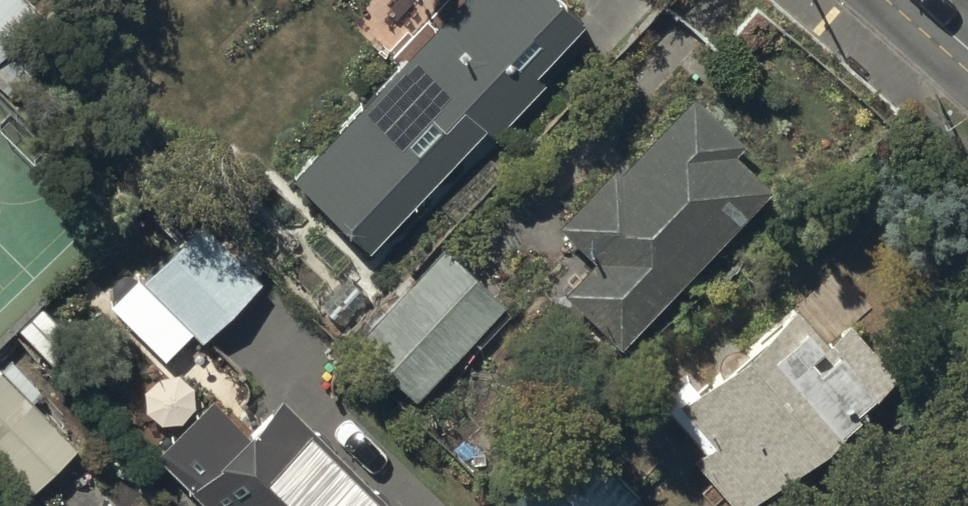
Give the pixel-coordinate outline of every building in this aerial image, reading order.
[(40,10),(30,0),(0,0),(0,50),(40,10)] [(288,170),(365,242),(479,123),(490,133),(543,77),(533,68),(579,21),(557,0),(450,0),(288,170)] [(739,136),(691,93),(617,172),(610,166),(562,218),(599,252),(569,285),(623,334),(765,180),(729,147),(739,136)] [(258,276),(199,218),(143,276),(201,333),(258,276)] [(502,300),(442,245),(354,341),(414,396),(502,300)] [(797,297),(680,397),(715,437),(691,458),(732,505),(752,505),(900,378),(846,317),(828,333),(797,297)] [(0,367),(0,449),(33,482),(74,442),(0,367)] [(280,392),(239,431),(218,410),(194,434),(184,424),(158,450),(214,505),(394,505),(280,392)] [(639,498),(565,424),(501,487),(521,505),(631,505),(639,498)]
